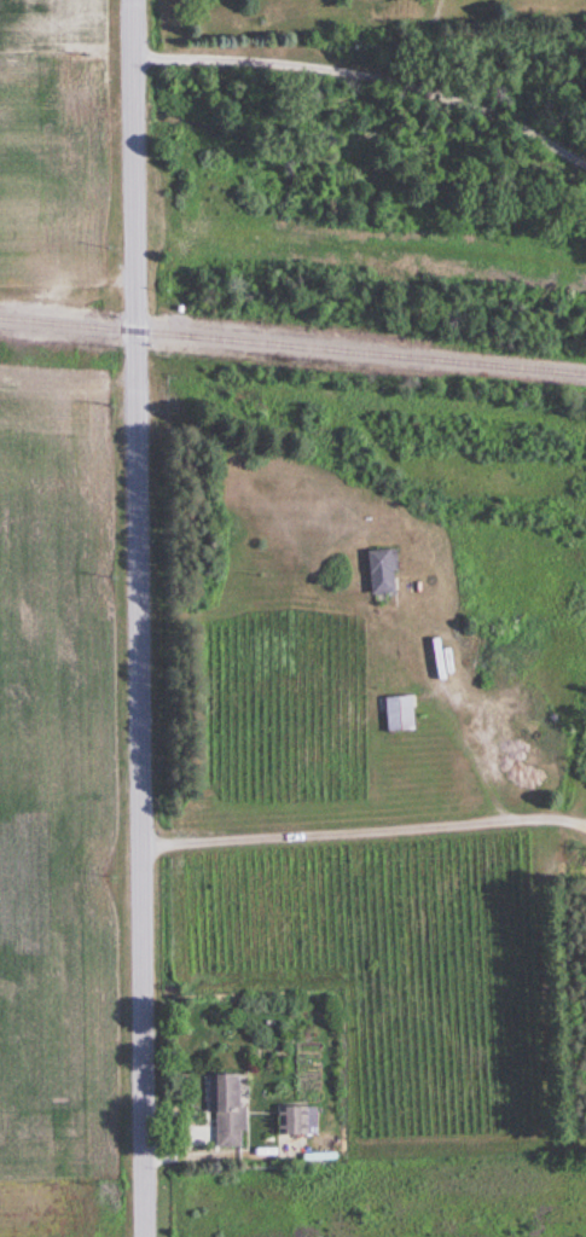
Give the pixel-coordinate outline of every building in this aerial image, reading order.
[(367,550),(367,594),(393,594),(393,550),(367,550)] [(415,730),(413,695),(385,697),(387,732),(415,730)] [(213,1148),(242,1148),(241,1074),(212,1074),(213,1148)] [(278,1107),(278,1157),(307,1157),(307,1107),(278,1107)]
